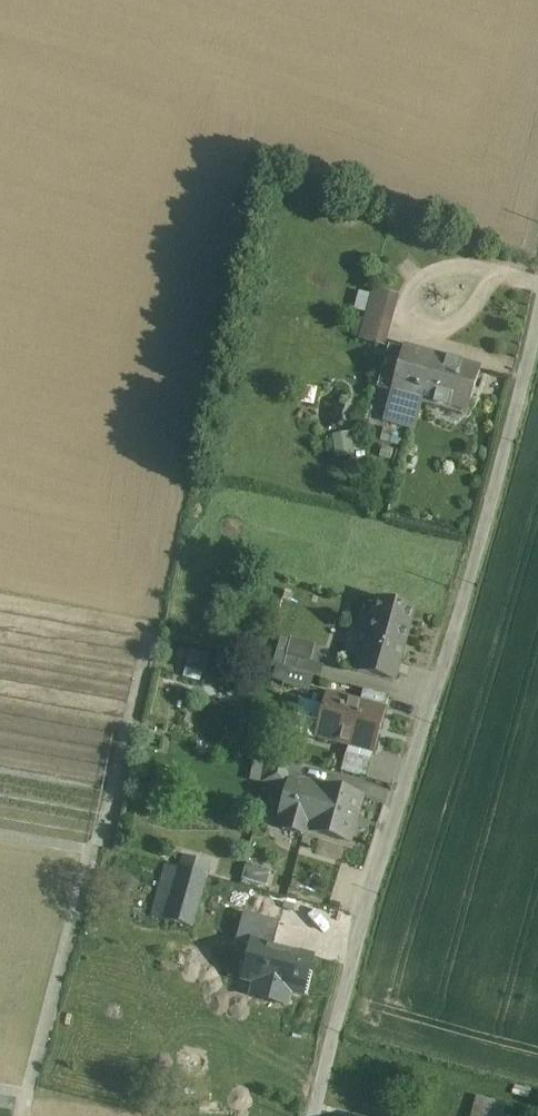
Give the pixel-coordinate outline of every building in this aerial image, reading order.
[(361,312),(356,340),(385,345),(394,294),(357,287),(353,310),(361,312)] [(400,352),(384,349),(379,371),(395,375),(400,352)] [(444,360),(400,349),(400,352),(395,375),(390,394),(418,401),(433,405),(444,360)] [(478,369),(444,360),(433,405),(467,415),(478,369)] [(418,401),(390,394),(383,420),(411,427),(418,401)] [(331,433),(334,457),(351,455),(348,431),(331,433)] [(413,611),(379,602),(359,674),(393,683),(413,611)] [(272,681),(314,689),(319,663),(311,661),(314,642),(281,635),(272,681)] [(183,649),(180,668),(203,671),(206,653),(183,649)] [(387,698),(377,695),(375,694),(375,695),(365,692),(365,691),(364,691),(360,703),(385,710),(389,698),(387,698)] [(360,703),(327,694),(323,709),(301,703),(292,734),(315,740),(315,739),(374,755),(386,711),(385,710),(360,703)] [(302,764),(269,754),(262,784),(288,791),(291,780),(297,782),(302,764)] [(362,798),(322,787),(322,789),(297,782),(291,780),(288,791),(279,822),(284,824),(282,830),(304,836),(306,829),(310,831),(310,832),(350,843),(362,798)] [(206,878),(166,866),(151,919),(191,930),(206,878)] [(270,874),(245,867),(242,880),(266,887),(270,874)] [(285,935),(253,927),(257,912),(231,905),(229,914),(215,972),(213,982),(237,988),(240,978),(241,979),(243,970),(278,979),(275,993),(294,998),(297,984),(310,987),(321,944),(285,935)] [(290,918),(258,909),(257,912),(253,927),(285,935),(290,918)] [(474,1107),(472,1115),(504,1115),(474,1107)]
